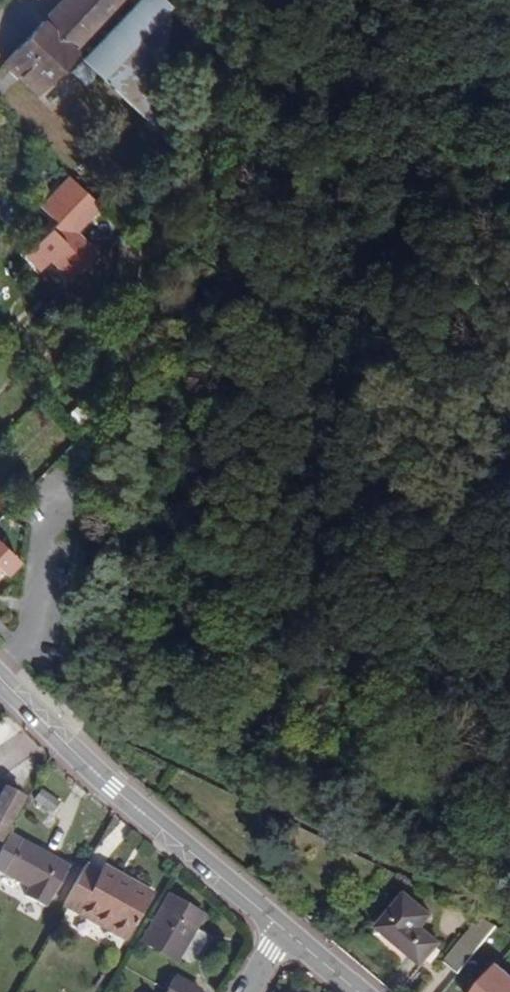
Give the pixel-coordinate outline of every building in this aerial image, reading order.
[(4,63),(35,93),(77,49),(153,123),(170,13),(163,6),(168,0),(63,0),(4,63)] [(61,218),(85,193),(77,186),(54,209),(61,218)] [(101,207),(85,193),(61,218),(26,253),(41,269),(51,258),(72,279),(98,253),(76,232),(101,207)] [(1,514),(9,506),(0,497),(0,513),(1,514)] [(68,615),(59,610),(50,625),(61,629),(68,615)] [(4,787),(0,794),(0,836),(22,797),(4,787)] [(42,790),(37,798),(52,808),(57,801),(42,790)] [(24,840),(5,871),(49,896),(67,864),(24,840)] [(105,925),(126,937),(152,890),(133,880),(130,885),(117,877),(120,873),(104,864),(100,870),(86,862),(64,902),(80,911),(83,905),(108,919),(105,925)] [(120,873),(117,877),(130,885),(133,880),(120,873)] [(142,939),(178,959),(180,954),(189,959),(196,957),(206,940),(204,933),(195,929),(203,914),(168,894),(142,939)] [(424,963),(441,943),(423,927),(432,916),(406,894),(379,926),(424,963)] [(83,905),(80,911),(105,925),(108,919),(83,905)] [(497,926),(482,918),(446,962),(459,973),(497,926)] [(476,991),(509,991),(509,960),(507,958),(476,991)] [(167,989),(174,991),(197,991),(199,989),(176,976),(167,989)]
